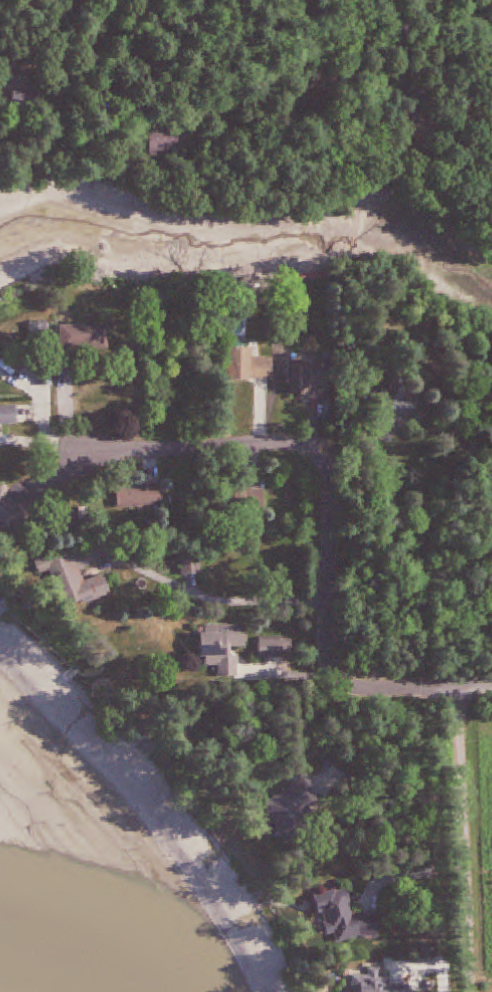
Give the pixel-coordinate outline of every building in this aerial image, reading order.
[(45,92),(18,92),(18,110),(45,110),(45,92)] [(156,130),(157,158),(187,157),(186,129),(156,130)] [(71,327),(71,351),(117,351),(117,327),(71,327)] [(9,358),(0,348),(0,366),(9,358)] [(262,349),(239,348),(238,380),(280,381),(281,359),(262,358),(262,349)] [(296,362),(297,397),(318,396),(317,387),(337,387),(337,362),(296,362)] [(0,408),(0,426),(22,426),(22,408),(0,408)] [(169,486),(123,486),(123,508),(169,508),(169,486)] [(10,528),(24,528),(30,514),(11,506),(11,487),(0,488),(0,524),(10,528)] [(236,488),(236,509),(271,509),(271,488),(236,488)] [(117,596),(110,575),(88,582),(85,570),(104,564),(99,546),(42,563),(45,574),(56,571),(68,610),(117,596)] [(206,555),(186,555),(186,576),(206,576),(206,555)] [(210,626),(209,666),(228,666),(228,661),(237,661),(237,649),(251,649),(251,626),(210,626)] [(296,640),(265,640),(265,658),(296,658),(296,640)] [(387,940),(388,915),(357,915),(357,894),(327,893),(327,939),(387,940)] [(415,985),(394,985),(394,977),(385,977),(385,970),(374,970),(374,976),(361,976),(361,991),(415,991),(415,985)]
